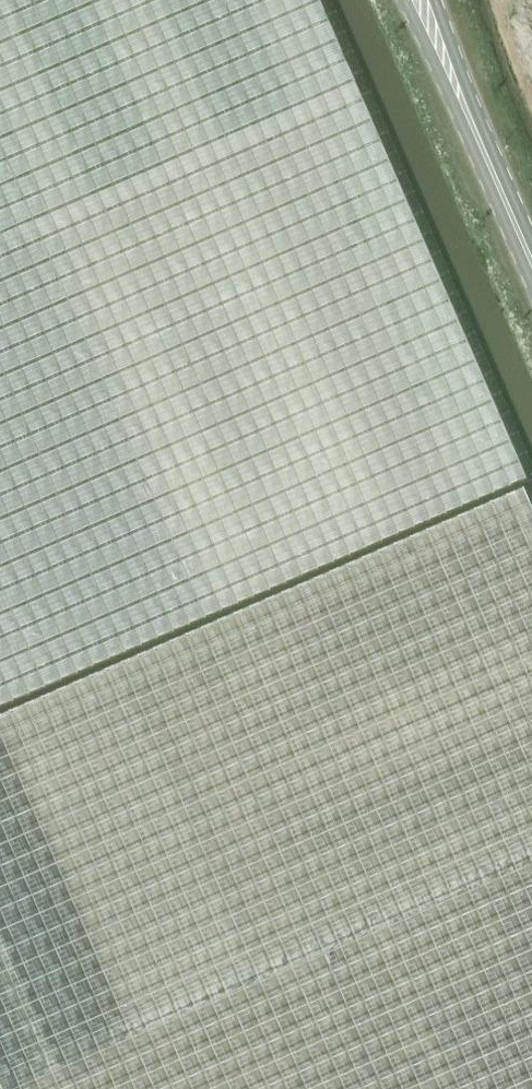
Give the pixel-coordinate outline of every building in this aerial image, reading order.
[(527,476),(320,0),(0,0),(0,705),(527,476)] [(2,1088),(531,1088),(531,506),(525,489),(0,716),(0,1084),(2,1088)]
